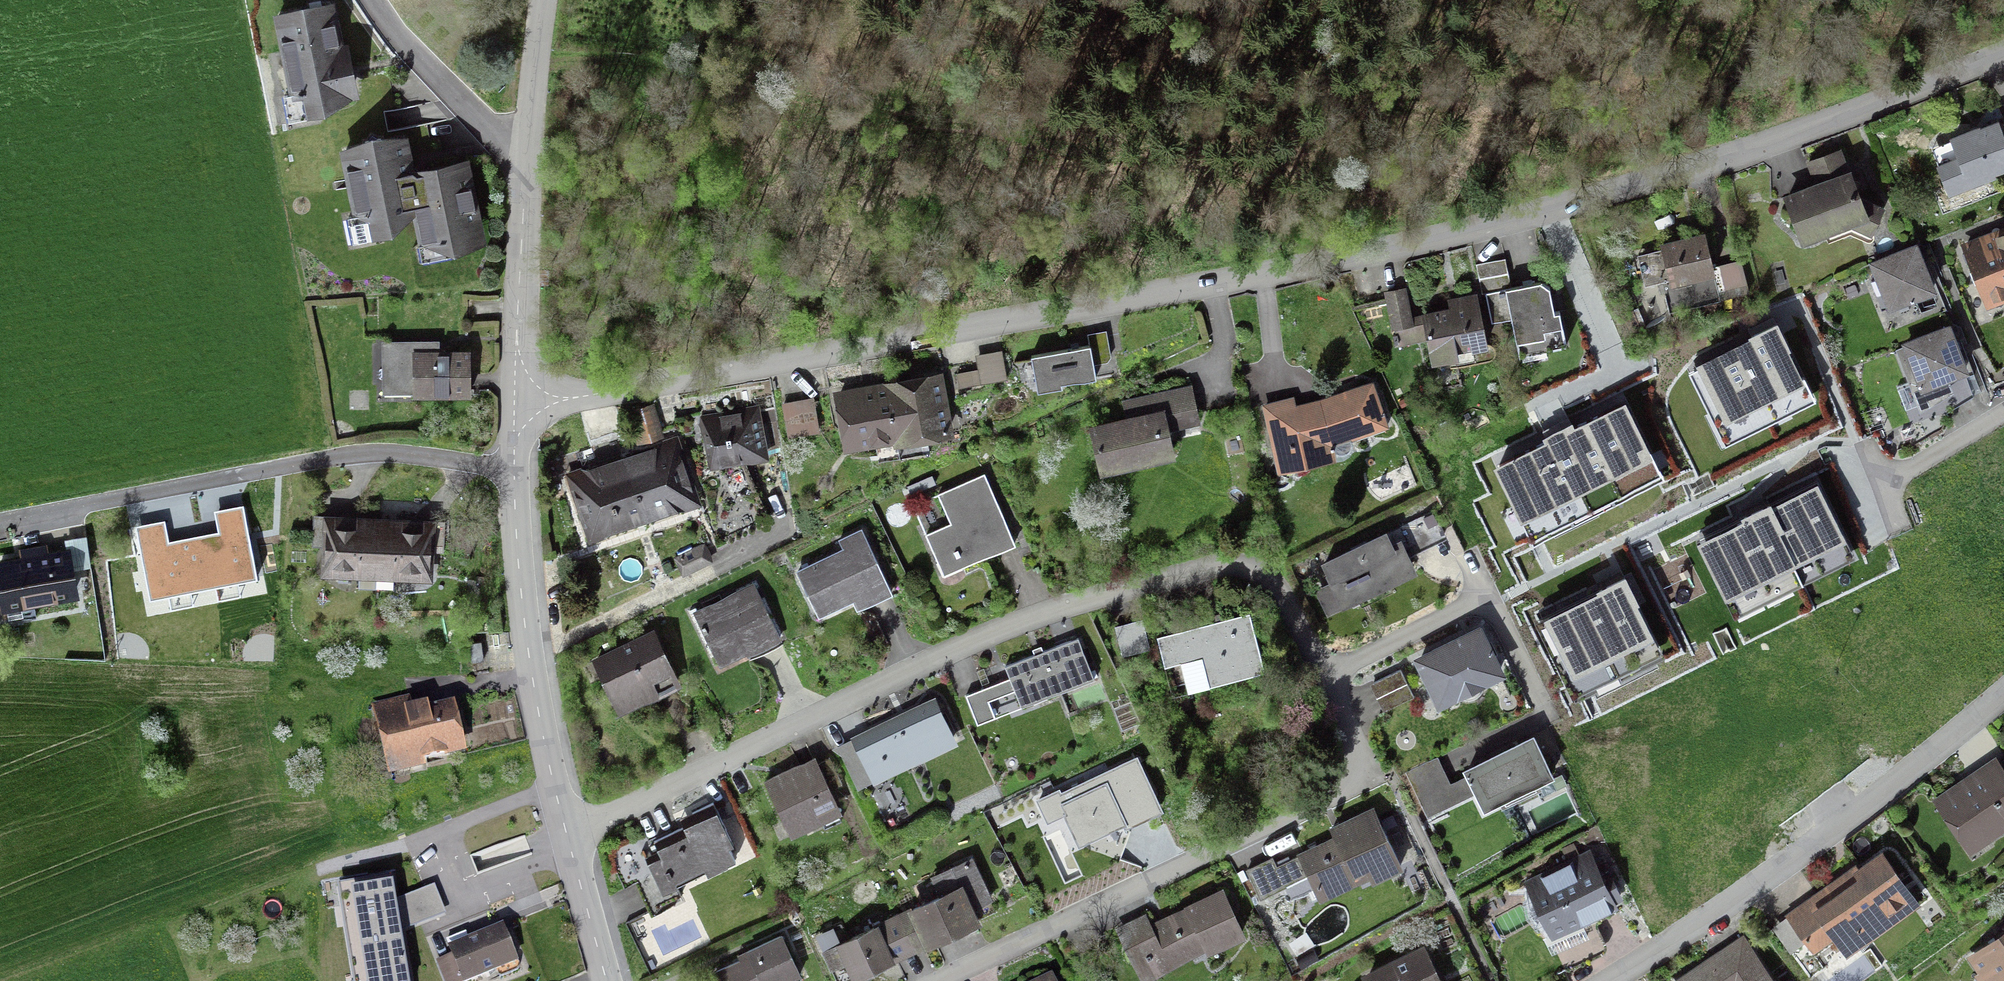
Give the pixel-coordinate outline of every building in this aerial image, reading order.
[(360,95),(349,40),(342,40),(335,0),(297,0),(273,11),(289,90),(283,91),(288,120),(314,115),(318,110),(352,95),(360,95)] [(2003,166),(2003,131),(1998,115),(1950,134),(1958,152),(1936,160),(1949,192),(1984,178),(1983,175),(2003,166)] [(469,155),(415,164),(408,132),(372,129),(340,147),(353,212),(347,213),(353,240),(379,236),(378,232),(393,228),(413,212),(421,258),(453,252),(452,247),(486,240),(469,155)] [(1841,145),(1807,159),(1813,179),(1783,192),(1802,240),(1849,223),(1871,232),(1885,203),(1863,194),(1852,165),(1850,166),(1841,145)] [(1982,233),(1961,241),(1971,267),(1968,268),(1975,284),(1977,283),(1987,307),(2003,300),(2003,224),(1982,233)] [(1721,299),(1750,292),(1742,258),(1714,265),(1707,233),(1661,244),(1670,283),(1714,273),(1721,299)] [(1890,305),(1893,313),(1914,305),(1911,298),(1937,288),(1918,239),(1868,259),(1876,279),(1871,281),(1882,308),(1890,305)] [(1555,307),(1550,283),(1541,278),(1512,284),(1506,257),(1476,264),(1482,295),(1486,294),(1491,322),(1511,318),(1519,355),(1522,354),(1524,366),(1549,361),(1547,349),(1566,345),(1560,306),(1555,307)] [(1413,314),(1407,286),(1384,290),(1395,346),(1427,339),(1431,362),(1474,354),(1473,348),(1488,345),(1477,290),(1448,296),(1449,304),(1421,310),(1422,313),(1413,314)] [(1909,381),(1897,386),(1907,409),(1918,404),(1924,418),(1975,396),(1964,371),(1971,368),(1949,319),(1901,340),(1904,345),(1895,349),(1909,381)] [(1087,332),(1088,343),(1090,343),(1094,364),(1104,362),(1107,361),(1110,359),(1111,355),(1107,329),(1087,332)] [(1778,329),(1704,364),(1737,431),(1758,420),(1810,395),(1778,329)] [(1996,372),(2003,366),(2003,334),(1981,348),(1996,372)] [(413,392),(413,396),(472,395),(471,347),(440,348),(440,339),(382,339),(383,392),(413,392)] [(1062,383),(1096,377),(1094,364),(1090,343),(1088,343),(1031,352),(1037,391),(1062,387),(1062,383)] [(1007,379),(1002,350),(976,354),(978,368),(957,372),(959,387),(1007,379)] [(874,445),(877,463),(930,453),(928,443),(934,442),(933,437),(956,433),(944,369),(914,374),(866,383),(833,389),(844,450),(874,445)] [(1389,424),(1373,378),(1321,397),(1296,403),(1294,395),(1262,403),(1278,472),(1337,457),(1335,451),(1344,453),(1350,449),(1354,444),(1352,438),(1389,424)] [(1171,428),(1201,422),(1192,382),(1121,397),(1125,414),(1089,421),(1100,472),(1177,455),(1171,428)] [(1487,458),(1532,547),(1672,478),(1627,388),(1577,413),(1576,411),(1552,423),(1536,430),(1537,433),(1487,458)] [(814,396),(782,402),(788,437),(820,431),(814,396)] [(664,433),(654,401),(629,409),(639,441),(664,433)] [(698,424),(710,468),(769,456),(768,450),(781,447),(775,408),(760,409),(759,403),(700,413),(698,424)] [(679,433),(565,471),(588,542),(606,537),(610,531),(683,507),(685,511),(701,505),(679,433)] [(1733,618),(1862,554),(1840,511),(1820,470),(1691,534),(1733,618)] [(911,503),(943,575),(944,575),(947,582),(965,574),(962,567),(1016,543),(985,471),(911,503)] [(168,561),(230,549),(229,545),(246,542),(239,508),(223,511),(222,506),(160,518),(168,561)] [(376,587),(378,515),(322,513),(322,514),(313,514),(312,544),(321,545),(320,574),(359,575),(359,587),(376,587)] [(435,519),(435,516),(378,515),(376,587),(394,588),(394,579),(433,580),(434,551),(446,551),(447,519),(435,519)] [(852,600),(857,610),(894,592),(862,526),(838,537),(843,546),(796,569),(819,616),(852,600)] [(1418,571),(1402,535),(1393,539),(1387,527),(1321,558),(1332,581),(1315,589),(1327,614),(1418,571)] [(0,559),(0,601),(2,609),(79,595),(74,567),(91,564),(86,535),(64,539),(66,546),(48,549),(47,542),(19,547),(21,555),(0,559)] [(673,556),(682,576),(714,561),(705,542),(673,556)] [(750,662),(747,656),(782,639),(754,581),(692,611),(719,667),(721,666),(725,674),(750,662)] [(1585,685),(1655,650),(1644,629),(1621,584),(1552,618),(1585,685)] [(1210,684),(1266,669),(1250,610),(1157,635),(1165,664),(1171,662),(1177,685),(1208,677),(1210,684)] [(1150,650),(1142,618),(1114,625),(1122,657),(1150,650)] [(1507,674),(1481,622),(1413,655),(1438,707),(1507,674)] [(601,676),(619,714),(682,684),(655,627),(581,662),(590,681),(601,676)] [(1034,653),(1005,665),(1009,676),(1021,707),(1095,677),(1079,636),(1077,636),(1076,633),(1070,635),(1071,638),(1043,650),(1041,644),(1032,648),(1034,653)] [(468,642),(471,663),(484,662),(481,640),(468,642)] [(1400,669),(1371,683),(1385,711),(1414,697),(1400,669)] [(1021,707),(1009,676),(965,694),(977,724),(1021,707)] [(426,761),(467,751),(455,700),(429,706),(428,701),(412,705),(410,695),(371,704),(388,775),(427,766),(426,761)] [(935,695),(850,736),(851,738),(872,782),(873,783),(958,742),(935,695)] [(1534,731),(1462,767),(1466,775),(1475,793),(1483,809),(1498,802),(1502,809),(1542,789),(1539,782),(1556,774),(1534,731)] [(872,782),(851,738),(832,747),(841,753),(858,788),(872,782)] [(843,783),(830,756),(819,762),(815,754),(763,778),(791,836),(821,822),(824,828),(842,820),(839,813),(842,811),(832,789),(843,783)] [(1428,816),(1475,793),(1466,775),(1451,782),(1438,756),(1406,772),(1428,816)] [(1117,818),(1121,826),(1159,808),(1136,759),(1059,795),(1078,836),(1117,818)] [(2003,831),(2003,773),(1997,762),(1936,804),(1970,854),(2003,831)] [(680,817),(684,826),(654,840),(659,849),(644,856),(653,874),(635,882),(652,916),(677,904),(674,899),(682,895),(678,885),(706,872),(708,875),(737,860),(730,846),(735,843),(714,801),(680,817)] [(1333,835),(1296,852),(1298,855),(1314,889),(1319,899),(1369,875),(1372,881),(1404,866),(1374,804),(1329,826),(1333,835)] [(1600,954),(1583,919),(1614,903),(1612,900),(1622,895),(1610,870),(1601,874),(1590,852),(1528,883),(1553,931),(1549,933),(1568,970),(1600,954)] [(1917,904),(1881,854),(1858,871),(1861,874),(1835,893),(1818,906),(1812,898),(1773,926),(1790,951),(1805,941),(1814,953),(1834,938),(1846,954),(1917,904)] [(896,959),(981,920),(980,918),(995,911),(991,901),(994,899),(974,855),(930,875),(933,881),(914,890),(920,902),(878,921),(896,959)] [(1273,856),(1246,868),(1261,898),(1284,887),(1291,900),(1314,889),(1298,855),(1277,865),(1273,856)] [(401,932),(446,915),(435,884),(396,900),(392,875),(337,884),(353,980),(410,980),(401,932)] [(1184,906),(1151,922),(1146,912),(1115,927),(1142,980),(1145,980),(1206,952),(1207,954),(1247,935),(1223,885),(1184,904),(1184,906)] [(821,950),(830,970),(831,970),(836,980),(846,980),(852,978),(853,979),(896,959),(878,921),(839,939),(833,926),(816,934),(823,949),(821,950)] [(436,960),(445,980),(471,980),(519,962),(503,923),(468,936),(466,931),(446,939),(452,954),(436,960)] [(1744,932),(1672,980),(1777,980),(1744,932)] [(802,974),(782,933),(737,954),(739,958),(713,971),(718,980),(787,980),(802,974)] [(1975,955),(1985,971),(1979,975),(1983,980),(1989,980),(2001,973),(2003,977),(2003,935),(1975,955)] [(1370,980),(1438,980),(1423,950),(1368,978),(1370,980)] [(1052,972),(1033,980),(1056,980),(1052,972)]
